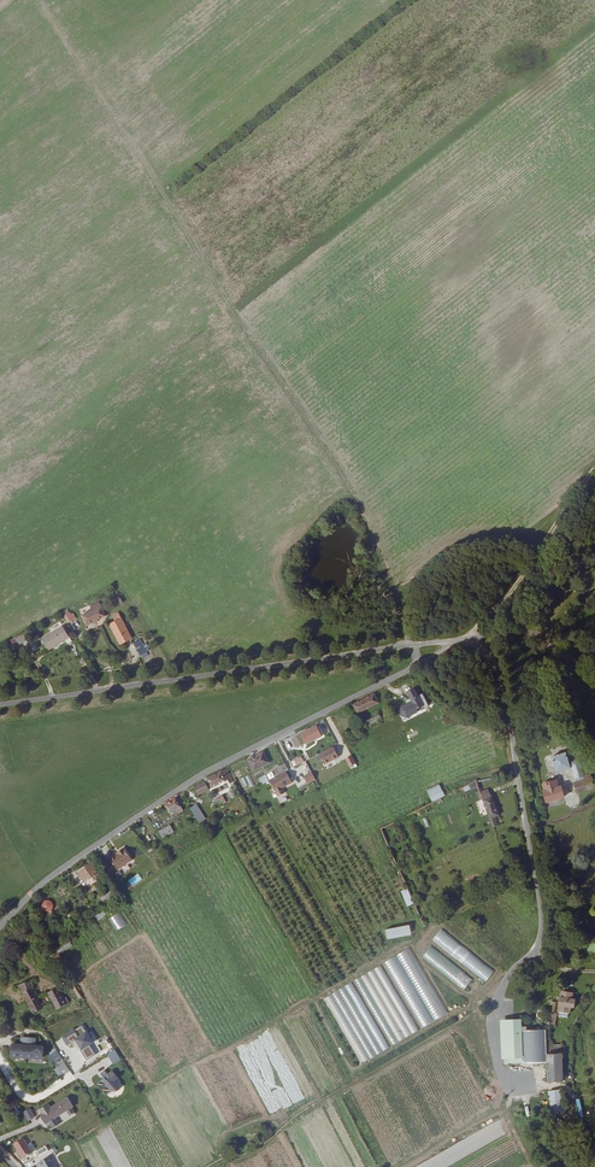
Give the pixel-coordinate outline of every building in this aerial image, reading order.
[(108,594),(109,599),(121,592),(118,588),(108,594)] [(80,615),(84,624),(105,615),(100,606),(80,615)] [(69,608),(61,612),(66,623),(75,619),(69,608)] [(84,624),(80,615),(75,617),(80,626),(84,624)] [(119,618),(109,623),(116,637),(119,643),(130,637),(119,618)] [(47,651),(64,641),(66,644),(71,641),(62,625),(40,637),(47,651)] [(24,634),(10,638),(14,650),(28,646),(24,634)] [(132,641),(136,649),(142,645),(138,638),(132,641)] [(146,651),(142,645),(136,649),(140,655),(146,651)] [(428,708),(423,693),(417,695),(415,688),(406,691),(409,699),(405,701),(406,704),(398,707),(402,718),(428,708)] [(388,705),(383,696),(361,707),(366,716),(388,705)] [(379,713),(364,721),(368,728),(376,724),(377,726),(384,722),(379,713)] [(324,727),(310,734),(315,745),(330,738),(324,727)] [(333,746),(318,754),(323,765),(338,757),(333,746)] [(584,794),(594,791),(594,780),(592,781),(585,760),(575,763),(572,753),(559,757),(563,773),(579,769),(584,783),(581,784),(584,794)] [(271,754),(255,762),(260,772),(276,764),(271,754)] [(351,768),(357,765),(351,755),(345,758),(351,768)] [(297,761),(291,764),(295,770),(309,763),(306,758),(298,762),(297,761)] [(284,767),(287,774),(295,770),(291,764),(284,767)] [(239,778),(235,770),(215,779),(214,780),(219,789),(228,785),(229,787),(235,784),(234,780),(239,778)] [(303,775),(307,784),(315,780),(311,771),(303,775)] [(265,774),(258,779),(261,785),(269,781),(265,774)] [(193,786),(197,795),(208,790),(204,781),(193,786)] [(475,781),(462,787),(465,792),(478,786),(475,781)] [(564,782),(552,785),(549,786),(554,803),(571,798),(568,788),(566,789),(564,782)] [(432,802),(445,796),(439,784),(426,790),(432,802)] [(222,795),(213,799),(216,806),(226,802),(222,795)] [(184,800),(173,807),(178,815),(189,808),(184,800)] [(499,800),(491,803),(501,830),(505,829),(502,820),(506,818),(499,800)] [(204,809),(198,813),(202,818),(207,814),(204,809)] [(425,828),(430,826),(426,817),(422,819),(425,828)] [(158,830),(161,838),(174,833),(170,825),(158,830)] [(126,855),(119,860),(126,871),(141,861),(133,849),(128,853),(128,854),(126,855)] [(101,863),(86,872),(93,883),(108,873),(101,863)] [(407,888),(400,891),(407,906),(414,903),(407,888)] [(107,892),(100,897),(103,902),(110,896),(107,892)] [(48,912),(50,911),(52,909),(53,905),(51,902),(49,901),(47,900),(45,901),(43,902),(41,904),(41,906),(41,909),(42,910),(44,911),(45,913),(48,912)] [(103,911),(94,916),(97,921),(106,915),(103,911)] [(117,933),(128,927),(119,912),(109,918),(117,933)] [(27,916),(32,922),(35,920),(30,913),(27,916)] [(387,939),(411,935),(410,925),(385,929),(387,939)] [(486,981),(494,970),(440,929),(431,940),(486,981)] [(66,951),(71,945),(68,941),(62,946),(66,951)] [(421,958),(465,989),(473,977),(429,947),(421,958)] [(410,948),(384,962),(421,1028),(447,1014),(410,948)] [(390,1046),(417,1032),(381,965),(355,979),(390,1046)] [(39,1013),(52,1006),(50,1001),(46,1003),(39,989),(41,988),(36,979),(24,985),(39,1013)] [(353,982),(326,997),(362,1063),(389,1049),(353,982)] [(74,986),(71,988),(78,999),(81,997),(74,986)] [(65,987),(54,992),(57,997),(60,996),(65,1005),(72,1001),(65,987)] [(579,1000),(579,994),(567,993),(567,1000),(564,1000),(563,1005),(566,1005),(565,1012),(577,1013),(577,1009),(580,1009),(581,1000),(579,1000)] [(506,1063),(512,1063),(510,1033),(526,1032),(526,1030),(525,1020),(503,1022),(506,1063)] [(61,1036),(66,1046),(74,1042),(86,1060),(96,1053),(91,1045),(95,1042),(84,1023),(73,1028),(61,1036)] [(550,1029),(536,1030),(532,1055),(533,1062),(545,1061),(550,1029)] [(568,1083),(567,1054),(565,1054),(555,1054),(555,1055),(551,1055),(550,1029),(545,1061),(551,1061),(553,1083),(568,1083)] [(536,1030),(526,1030),(526,1032),(510,1033),(512,1063),(533,1062),(532,1055),(536,1030)] [(20,1044),(10,1044),(10,1057),(42,1058),(43,1046),(35,1045),(36,1038),(21,1037),(20,1044)] [(114,1049),(106,1054),(113,1064),(121,1059),(114,1049)] [(55,1066),(63,1061),(56,1051),(48,1056),(55,1066)] [(63,1062),(53,1069),(58,1077),(69,1070),(63,1062)] [(102,1078),(97,1084),(106,1094),(111,1091),(116,1091),(125,1084),(111,1070),(102,1078)] [(555,1093),(558,1117),(570,1116),(568,1092),(555,1093)] [(39,1114),(46,1124),(50,1121),(53,1128),(59,1124),(56,1118),(66,1111),(70,1115),(73,1112),(72,1108),(73,1107),(67,1097),(51,1107),(48,1104),(39,1109),(41,1113),(39,1114)] [(22,1112),(28,1121),(35,1117),(30,1108),(22,1112)] [(23,1138),(12,1144),(21,1160),(32,1152),(23,1138)] [(45,1146),(36,1151),(39,1156),(48,1150),(45,1146)] [(39,1162),(42,1166),(56,1166),(49,1156),(39,1162)]
